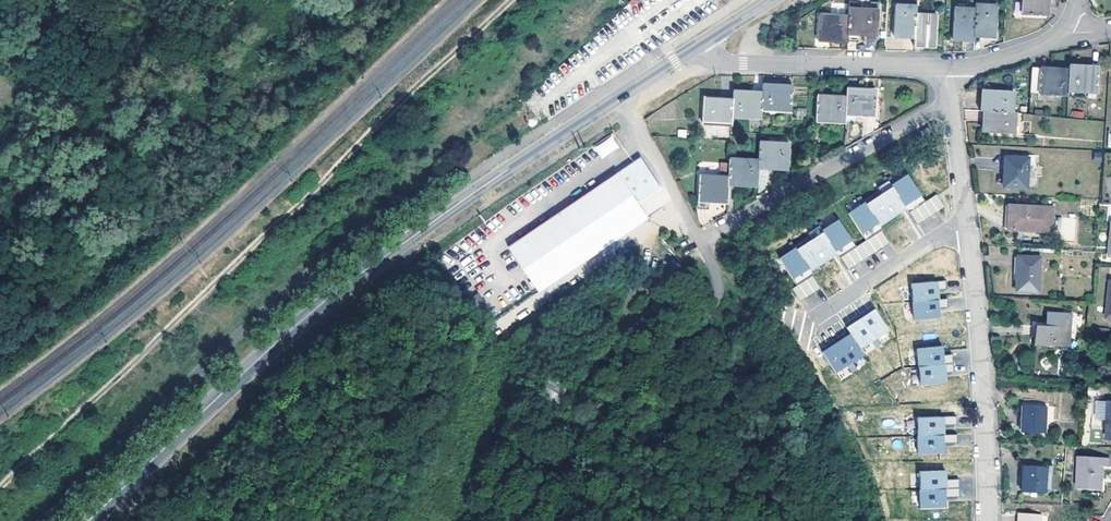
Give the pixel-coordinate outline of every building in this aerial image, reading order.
[(630,7),(634,9),(647,0),(637,0),(630,7)] [(1049,0),(1024,0),(1023,15),(1048,16),(1049,0)] [(975,10),(974,37),(986,37),(995,38),(996,7),(975,6),(975,10)] [(964,40),(974,40),(974,37),(975,10),(955,9),(953,40),(964,40)] [(849,18),(849,34),(878,36),(879,11),(850,10),(849,18)] [(938,17),(917,16),(917,18),(915,46),(929,46),(937,47),(938,17)] [(819,41),(848,43),(849,34),(849,18),(820,17),(819,41)] [(915,46),(917,18),(896,17),(894,47),(905,48),(915,48),(915,46)] [(1098,68),(1069,66),(1069,70),(1068,90),(1096,92),(1098,68)] [(1032,67),(1031,93),(1068,95),(1068,90),(1069,70),(1032,67)] [(762,94),(761,111),(791,112),(793,87),(763,85),(762,94)] [(847,98),(846,115),(876,117),(876,92),(856,91),(847,90),(847,98)] [(985,110),(1012,112),(1013,92),(984,90),(981,110),(985,110)] [(732,118),(761,119),(761,111),(762,94),(733,93),(733,100),(732,118)] [(816,122),(845,124),(846,115),(847,98),(818,97),(816,122)] [(702,123),(731,125),(732,118),(733,100),(704,99),(702,123)] [(1014,134),(1015,112),(1012,112),(985,110),(984,133),(1014,134)] [(600,158),(619,148),(613,136),(594,146),(600,158)] [(758,161),(758,168),(788,170),(789,145),(760,143),(758,161)] [(640,158),(508,247),(538,293),(648,219),(639,205),(661,189),(640,158)] [(1006,158),(1005,187),(1028,188),(1029,159),(1006,158)] [(758,161),(729,160),(728,178),(727,185),(757,186),(758,168),(758,161)] [(925,201),(908,175),(891,185),(890,183),(863,200),(865,203),(848,214),(866,240),(883,229),(880,225),(905,208),(908,212),(925,201)] [(727,185),(728,178),(699,177),(698,202),(727,204),(727,185)] [(1053,232),(1054,209),(1011,207),(1009,230),(1053,232)] [(1076,240),(1076,218),(1058,217),(1058,240),(1076,240)] [(856,247),(838,220),(822,231),(821,229),(794,246),(796,248),(780,259),(797,286),(814,275),(811,270),(836,253),(839,258),(856,247)] [(1019,257),(1018,291),(1040,292),(1041,258),(1019,257)] [(946,289),(946,280),(911,283),(913,303),(947,299),(947,298),(938,299),(937,290),(946,289)] [(947,299),(913,303),(914,320),(940,317),(939,308),(948,307),(947,299)] [(888,330),(875,309),(846,327),(850,334),(822,352),(835,372),(863,355),(859,348),(888,330)] [(1069,345),(1070,313),(1049,312),(1047,326),(1037,325),(1037,345),(1069,345)] [(863,347),(866,352),(881,345),(878,340),(863,347)] [(943,355),(942,346),(917,348),(919,367),(953,364),(952,354),(943,355)] [(953,364),(919,367),(921,385),(946,382),(945,373),(954,372),(953,364)] [(1045,434),(1046,408),(1023,407),(1022,432),(1045,434)] [(957,425),(957,416),(917,417),(918,436),(958,435),(958,434),(944,435),(943,425),(957,425)] [(958,435),(918,436),(919,454),(944,453),(944,444),(958,443),(958,435)] [(1108,468),(1108,459),(1079,457),(1077,489),(1101,491),(1102,482),(1100,481),(1102,468),(1108,468)] [(1047,466),(1024,465),(1022,493),(1045,495),(1047,466)] [(946,470),(920,471),(921,491),(960,489),(960,479),(946,479),(946,470)] [(960,489),(921,491),(921,508),(947,507),(946,498),(960,497),(960,489)]
